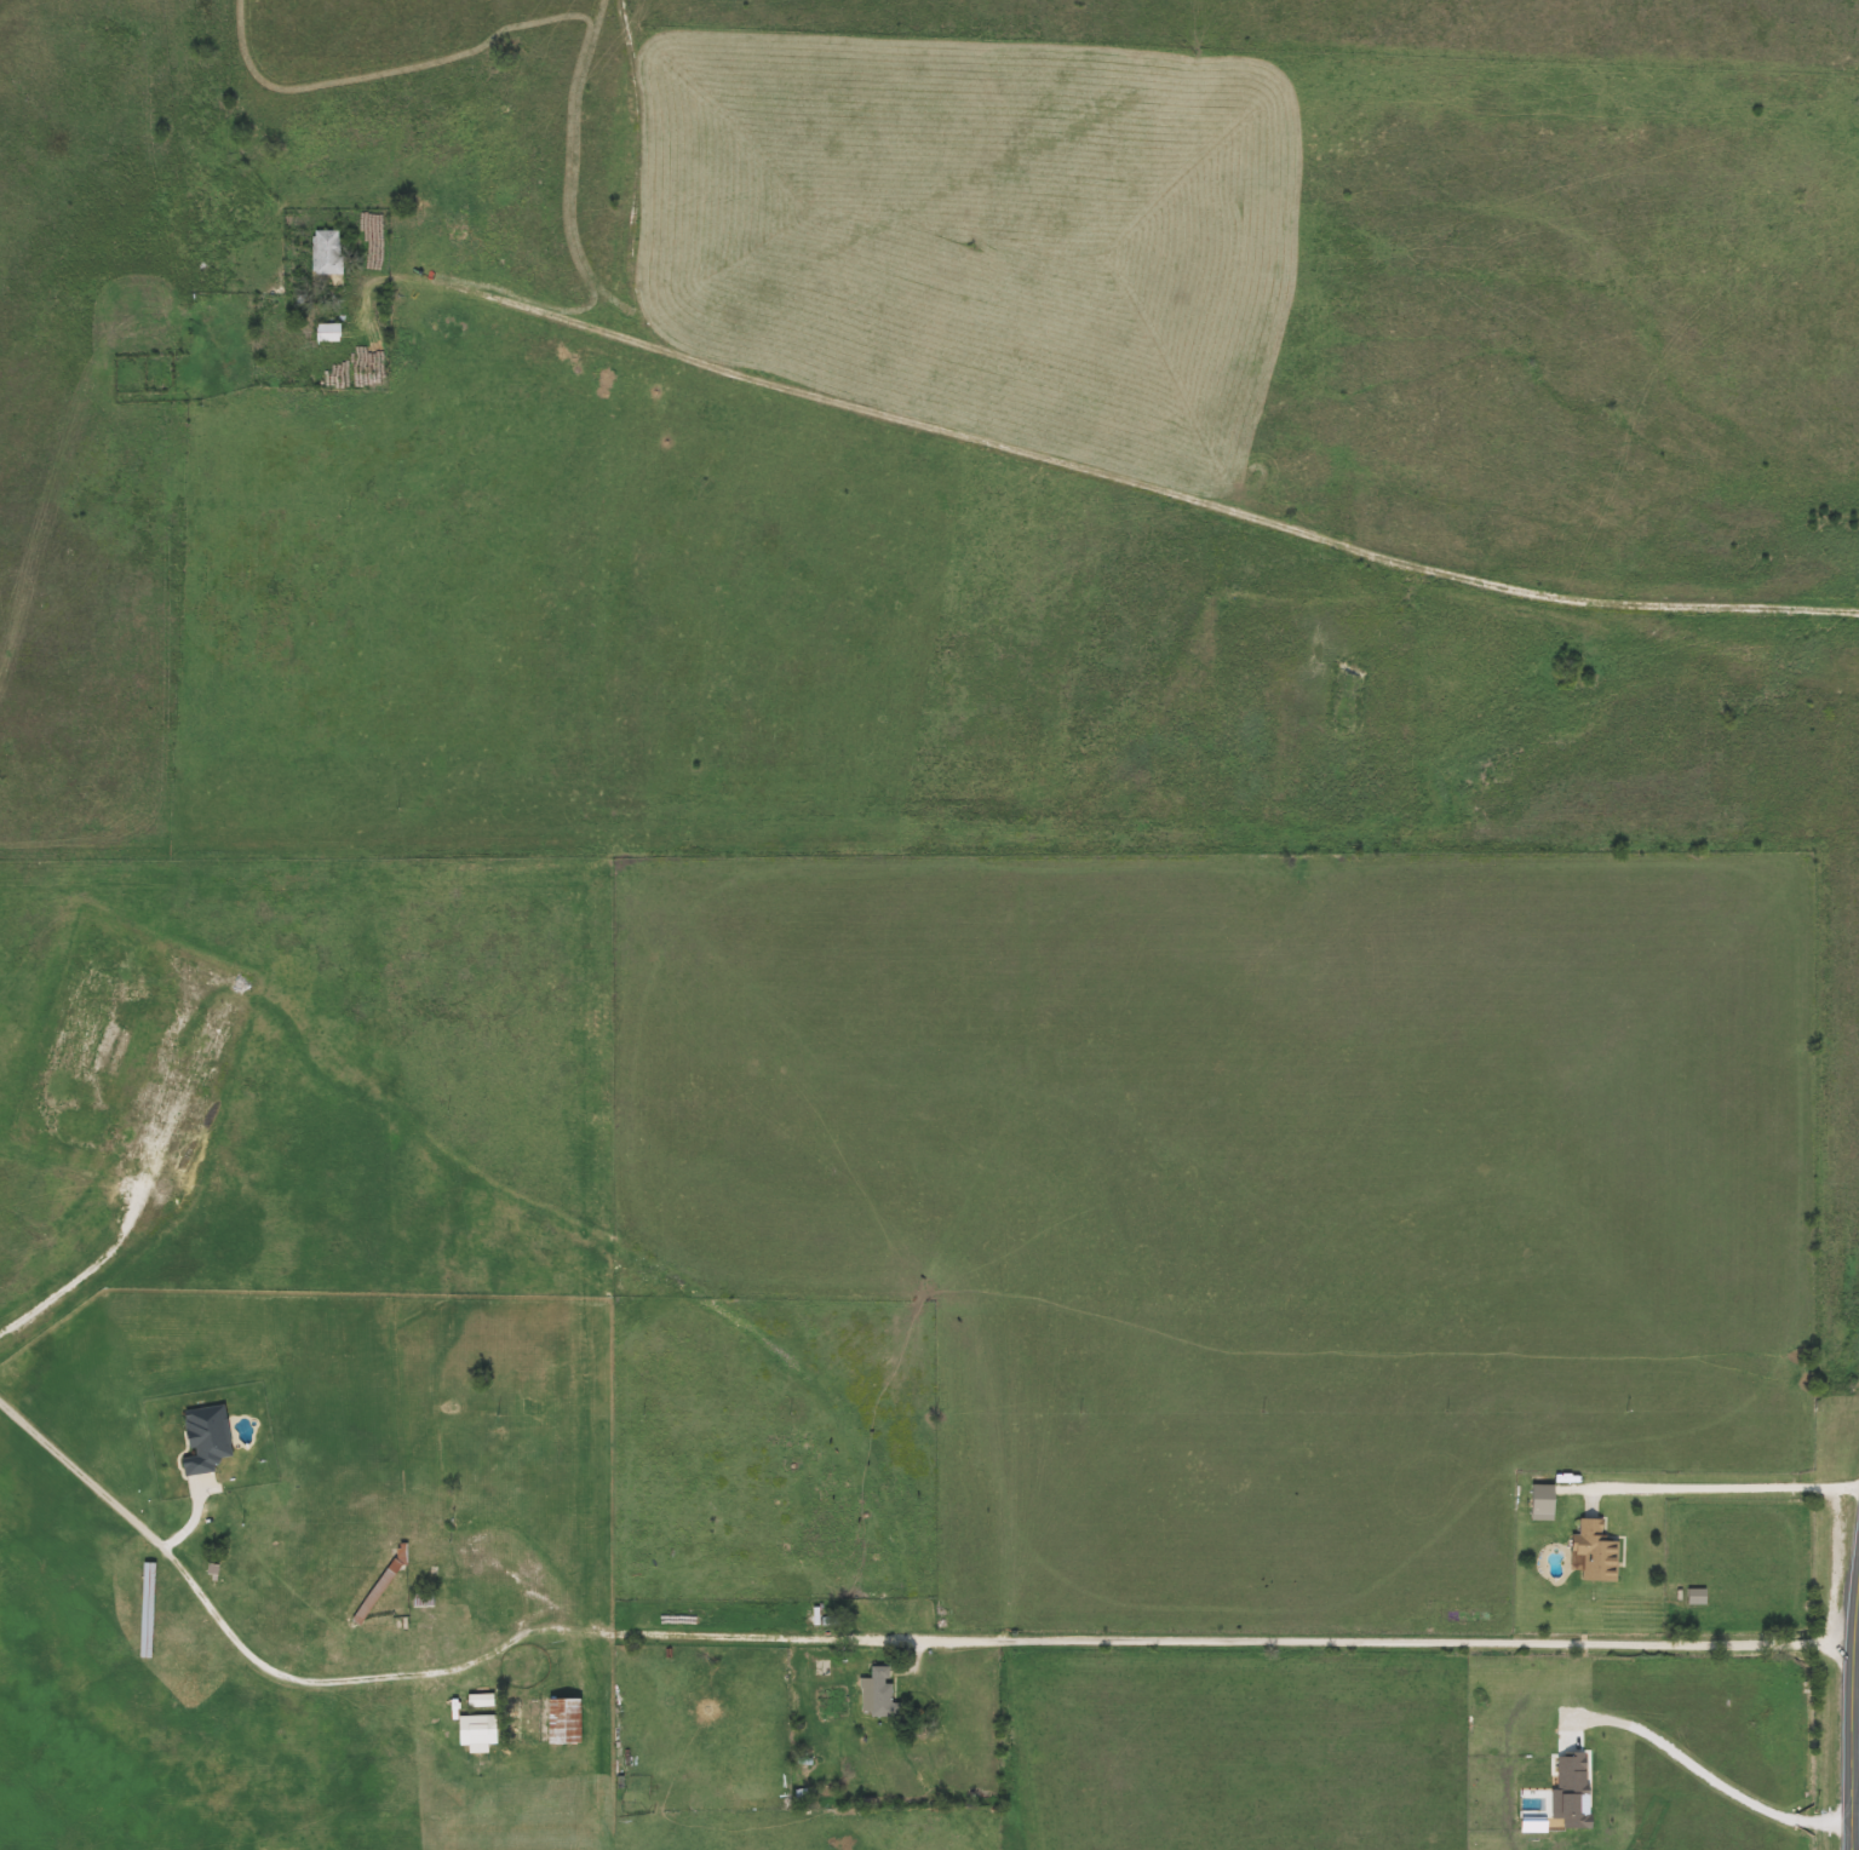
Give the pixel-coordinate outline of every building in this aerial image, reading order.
[(314,275),(314,231),(343,231),(343,275),(314,275)] [(319,341),(319,326),(343,326),(343,341),(319,341)] [(1533,1521),(1533,1484),(1557,1484),(1557,1521),(1533,1521)] [(1584,1582),(1585,1555),(1574,1555),(1574,1536),(1582,1536),(1582,1518),(1606,1518),(1606,1540),(1620,1540),(1619,1582),(1584,1582)] [(412,1550),(361,1625),(354,1620),(404,1545),(412,1550)] [(142,1657),(143,1563),(156,1563),(154,1657),(142,1657)] [(1689,1590),(1706,1590),(1706,1603),(1689,1603),(1689,1590)] [(435,1605),(414,1605),(414,1595),(435,1596),(435,1605)] [(862,1678),(873,1678),(873,1667),(894,1667),(894,1716),(862,1716),(862,1678)] [(469,1707),(467,1695),(495,1695),(495,1707),(469,1707)] [(521,1699),(585,1699),(585,1743),(521,1743),(521,1699)]
